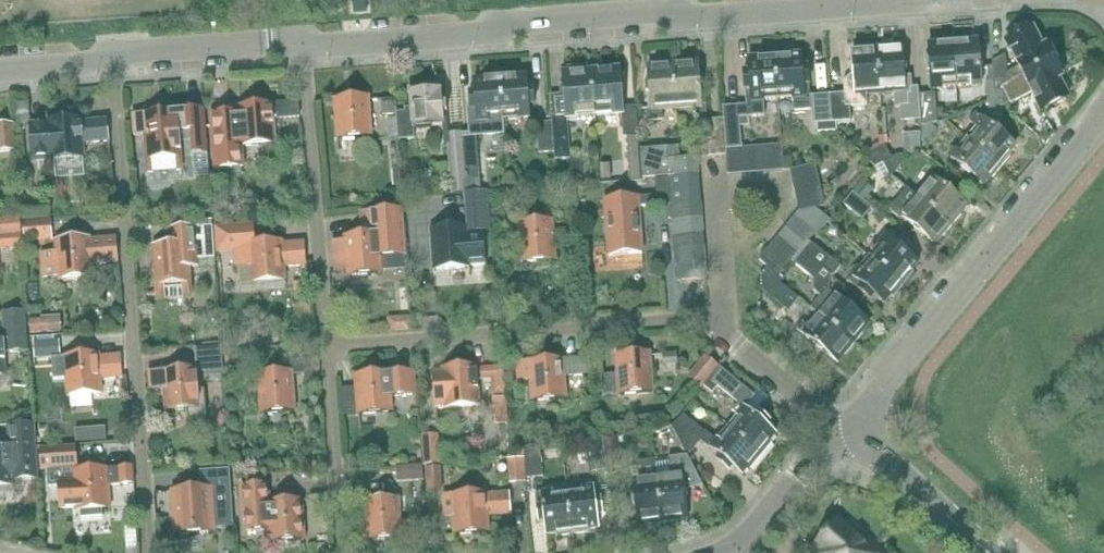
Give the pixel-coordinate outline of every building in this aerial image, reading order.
[(1043,48),(1042,46),(1033,28),(1006,42),(1020,70),(1008,76),(1006,56),(993,62),(995,92),(1058,60),(1051,47),(1048,49),(1047,46),(1043,48)] [(978,43),(968,44),(967,41),(953,42),(956,88),(982,86),(981,71),(983,71),(982,59),(979,59),(978,43)] [(929,90),(956,88),(953,42),(939,43),(939,46),(928,47),(929,63),(927,64),(928,75),(930,75),(931,77),(928,77),(929,90)] [(902,49),(891,50),(891,47),(877,48),(880,94),(896,92),(897,101),(906,100),(904,76),(906,73),(906,68),(903,66),(902,49)] [(866,95),(880,94),(877,48),(863,49),(863,52),(852,53),(853,69),(851,72),(852,78),(850,80),(850,84),(844,84),(845,96),(831,97),(833,124),(850,122),(849,108),(867,106),(866,95)] [(791,57),(791,55),(775,56),(778,100),(795,99),(796,107),(805,107),(805,98),(811,98),(808,69),(802,69),(801,57),(791,57)] [(764,101),(778,100),(775,56),(759,57),(759,60),(748,60),(749,74),(744,74),(747,118),(765,117),(764,101)] [(1062,75),(1065,73),(1058,60),(995,92),(995,93),(1002,93),(1002,99),(1028,86),(1041,112),(1069,98),(1059,79),(1063,77),(1062,75)] [(698,64),(688,65),(687,63),(673,64),(677,109),(693,108),(694,118),(708,117),(707,94),(701,94),(700,91),(703,88),(702,83),(700,81),(698,64)] [(663,110),(677,109),(673,64),(659,65),(659,67),(648,68),(649,78),(646,79),(649,122),(663,121),(663,110)] [(592,72),(587,73),(587,67),(568,69),(569,74),(564,74),(567,112),(552,113),(552,123),(537,124),(539,155),(555,154),(555,157),(570,156),(567,119),(595,117),(592,72)] [(637,107),(622,108),(619,70),(592,72),(595,117),(623,114),(625,139),(639,138),(637,107)] [(518,78),(518,75),(501,76),(504,121),(530,119),(529,106),(535,106),(534,90),(528,90),(527,77),(518,78)] [(489,122),(504,121),(501,76),(484,77),(484,80),(474,81),(475,94),(469,95),(472,123),(475,123),(476,132),(490,131),(489,122)] [(446,96),(441,96),(441,92),(410,95),(411,108),(404,109),(404,113),(396,114),(396,115),(398,140),(415,139),(414,129),(443,126),(443,123),(448,123),(447,113),(446,96)] [(1002,100),(1002,99),(1002,93),(995,93),(988,94),(988,101),(1002,100)] [(921,127),(938,124),(935,95),(919,96),(921,127)] [(817,125),(833,124),(831,97),(815,98),(817,125)] [(372,137),(369,101),(368,98),(335,100),(338,140),(372,137)] [(396,115),(396,114),(395,99),(381,100),(383,116),(396,115)] [(906,100),(897,101),(898,125),(919,125),(918,102),(906,103),(906,100)] [(989,108),(1003,107),(1002,100),(988,101),(989,108)] [(239,113),(211,115),(215,169),(244,167),(242,147),(275,145),(273,119),(300,117),(298,103),(238,107),(239,113)] [(153,114),(133,115),(135,136),(145,135),(145,137),(147,154),(148,173),(182,171),(181,152),(180,142),(193,141),(194,151),(194,154),(207,153),(206,137),(204,110),(162,113),(153,114)] [(742,149),(741,137),(739,118),(723,119),(725,137),(725,150),(726,150),(740,149),(742,149)] [(725,150),(725,137),(723,119),(707,120),(708,137),(709,157),(726,155),(726,150),(725,150)] [(47,123),(30,125),(33,162),(50,160),(50,162),(84,159),(82,136),(109,134),(108,121),(81,123),(81,120),(47,122),(47,123)] [(995,128),(994,130),(982,120),(966,139),(1001,168),(1010,157),(1008,155),(1015,147),(1003,137),(1004,135),(995,128)] [(14,151),(12,125),(0,126),(0,152),(14,151)] [(923,127),(922,127),(922,131),(922,137),(923,141),(925,146),(933,137),(937,132),(931,125),(923,127)] [(466,193),(462,137),(462,135),(447,136),(452,194),(466,193)] [(480,193),(477,137),(477,136),(466,137),(462,137),(466,193),(480,193)] [(992,179),(1001,168),(966,139),(950,159),(962,168),(960,170),(969,177),(971,175),(983,186),(990,177),(992,179)] [(769,172),(784,171),(782,146),(768,147),(769,172)] [(756,173),(769,172),(768,147),(754,148),(756,173)] [(884,147),(876,152),(882,162),(890,160),(890,158),(884,147)] [(742,174),(756,173),(754,148),(742,149),(740,149),(742,174)] [(728,175),(742,174),(740,149),(726,150),(726,155),(728,175)] [(876,152),(868,156),(875,168),(881,164),(876,152)] [(669,176),(698,174),(697,158),(668,161),(668,166),(669,176)] [(890,160),(883,164),(889,175),(892,178),(900,167),(899,159),(890,160)] [(881,179),(889,175),(883,164),(881,164),(875,168),(881,179)] [(669,178),(669,176),(668,166),(642,167),(643,180),(669,178)] [(816,166),(790,171),(793,185),(819,179),(816,166)] [(671,191),(699,190),(698,174),(669,176),(669,178),(670,178),(670,179),(671,191)] [(672,205),(671,191),(670,179),(656,180),(657,196),(605,200),(606,217),(608,256),(643,254),(639,207),(672,205)] [(819,179),(793,185),(796,198),(821,193),(819,179)] [(950,189),(946,190),(933,179),(917,198),(952,227),(961,215),(959,214),(966,205),(953,195),(953,192),(950,189)] [(864,181),(853,191),(864,200),(873,189),(864,181)] [(952,227),(917,198),(907,189),(891,209),(891,213),(897,217),(901,217),(913,227),(914,232),(918,235),(922,234),(934,244),(941,236),(943,238),(952,227)] [(672,206),(700,204),(699,190),(671,191),(672,205),(672,206)] [(821,193),(796,198),(799,212),(815,208),(824,206),(821,193)] [(843,205),(844,206),(862,221),(872,209),(853,193),(843,205)] [(1,197),(1,208),(19,207),(18,197),(1,197)] [(47,200),(23,202),(23,201),(23,218),(49,216),(47,200)] [(673,221),(701,219),(700,204),(672,206),(673,221)] [(799,212),(795,217),(815,232),(815,233),(818,236),(830,221),(815,208),(799,212)] [(345,241),(332,242),(333,260),(334,273),(347,272),(348,277),(352,276),(368,275),(382,274),(381,258),(407,256),(403,210),(361,213),(361,214),(363,236),(355,236),(345,237),(345,241)] [(815,233),(815,232),(795,217),(786,228),(805,244),(815,233)] [(22,244),(21,235),(20,218),(0,219),(0,246),(22,244)] [(674,236),(702,234),(701,219),(673,221),(674,236)] [(555,261),(553,225),(552,221),(519,224),(522,263),(555,261)] [(31,241),(50,239),(49,222),(30,224),(31,241)] [(566,233),(580,232),(579,222),(565,224),(566,233)] [(171,246),(154,247),(157,300),(191,298),(189,268),(199,267),(198,260),(215,259),(214,242),(213,226),(195,228),(170,230),(171,246)] [(217,243),(247,241),(246,226),(216,228),(217,243)] [(466,227),(431,230),(434,270),(469,268),(469,266),(486,265),(483,232),(466,234),(466,227)] [(796,255),(805,244),(786,228),(777,238),(796,255)] [(675,250),(703,249),(702,234),(674,236),(675,250)] [(899,241),(896,245),(886,237),(869,258),(903,286),(914,273),(911,271),(918,264),(908,255),(911,251),(899,241)] [(787,265),(796,255),(777,238),(768,249),(787,265)] [(57,252),(40,253),(42,278),(59,276),(59,281),(63,280),(79,279),(93,278),(92,265),(118,263),(116,240),(90,242),(90,239),(75,240),(65,241),(57,241),(57,252)] [(249,244),(236,245),(237,267),(250,267),(252,284),(256,283),(271,282),(285,281),(285,280),(284,267),(306,266),(305,243),(283,245),(282,245),(282,243),(282,242),(267,243),(258,244),(249,244)] [(823,270),(832,259),(811,242),(803,252),(823,270)] [(676,265),(704,264),(703,249),(675,250),(676,265)] [(778,276),(787,265),(768,249),(759,260),(768,267),(778,276)] [(832,277),(823,270),(803,252),(794,262),(814,279),(815,291),(821,297),(811,309),(819,316),(854,344),(863,333),(862,332),(868,324),(856,313),(856,310),(851,306),(848,306),(829,290),(832,277)] [(893,298),(903,286),(869,258),(852,278),(862,286),(858,291),(870,301),(875,296),(884,304),(891,297),(893,298)] [(677,281),(706,279),(704,264),(676,265),(677,281)] [(783,279),(778,276),(768,267),(760,276),(761,288),(789,312),(800,299),(780,282),(783,279)] [(25,312),(25,311),(4,313),(5,335),(0,336),(0,375),(5,375),(4,353),(28,351),(25,312)] [(845,355),(854,344),(819,316),(809,328),(803,322),(797,329),(815,345),(816,349),(820,352),(824,352),(836,362),(843,354),(845,355)] [(389,333),(411,331),(410,318),(388,320),(389,333)] [(32,320),(31,321),(32,332),(51,332),(50,319),(32,320)] [(280,338),(267,339),(267,347),(280,346),(280,338)] [(59,342),(51,343),(53,357),(61,356),(59,342)] [(619,395),(653,393),(650,353),(616,356),(619,395)] [(98,355),(52,358),(53,380),(67,379),(68,396),(101,394),(100,380),(122,378),(121,356),(99,358),(98,355)] [(663,365),(678,364),(677,355),(663,356),(663,365)] [(224,371),(220,371),(219,357),(196,359),(197,369),(148,373),(150,391),(164,390),(166,411),(188,410),(189,418),(190,422),(193,425),(196,426),(200,426),(204,424),(206,421),(207,417),(205,391),(199,392),(197,373),(210,372),(211,381),(225,380),(224,371)] [(702,387),(718,367),(706,357),(690,377),(702,387)] [(564,377),(591,375),(589,358),(517,364),(518,381),(531,380),(532,402),(566,399),(564,377)] [(503,368),(476,370),(476,367),(442,369),(442,372),(433,373),(435,407),(445,406),(445,408),(479,406),(477,379),(504,377),(503,368)] [(717,388),(733,401),(743,410),(744,409),(753,397),(719,369),(704,388),(712,395),(717,388)] [(295,411),(293,375),(292,372),(258,375),(261,414),(295,411)] [(306,384),(319,383),(319,373),(305,374),(306,384)] [(415,374),(389,375),(389,373),(355,376),(358,415),(392,413),(391,397),(417,395),(415,374)] [(757,412),(754,417),(744,409),(743,410),(727,429),(761,457),(771,445),(769,443),(776,435),(766,427),(770,422),(757,412)] [(705,434),(705,435),(682,416),(673,426),(683,448),(687,456),(699,441),(710,450),(720,458),(716,462),(728,472),(732,468),(742,476),(749,468),(751,470),(761,457),(727,429),(716,442),(705,434)] [(14,487),(14,485),(13,481),(39,479),(39,478),(38,469),(36,426),(35,426),(9,428),(11,447),(0,448),(0,488),(14,487)] [(426,438),(424,438),(424,439),(426,464),(439,463),(437,437),(426,438)] [(603,440),(607,469),(623,467),(619,438),(603,440)] [(590,471),(607,469),(603,440),(597,441),(587,443),(587,445),(588,452),(588,455),(590,471)] [(76,447),(40,450),(42,471),(48,470),(49,487),(59,486),(61,509),(62,509),(76,508),(77,512),(82,511),(83,518),(102,516),(101,510),(110,509),(109,486),(134,484),(133,468),(107,470),(93,471),(83,472),(75,473),(74,469),(77,468),(76,447)] [(541,449),(524,451),(527,479),(543,477),(541,449)] [(669,463),(656,465),(657,479),(659,493),(663,523),(677,522),(677,519),(688,518),(687,509),(685,502),(687,499),(686,495),(684,493),(684,492),(703,486),(687,456),(668,458),(669,463)] [(525,481),(523,458),(507,459),(509,483),(525,481)] [(639,468),(631,469),(632,482),(634,498),(632,500),(633,507),(636,509),(637,515),(638,524),(649,523),(649,525),(652,525),(663,523),(659,493),(657,479),(656,465),(655,460),(638,462),(639,468)] [(416,466),(396,467),(396,468),(397,479),(397,483),(423,481),(422,466),(416,466)] [(440,491),(439,468),(425,469),(426,492),(440,491)] [(201,490),(172,492),(175,536),(214,533),(214,528),(233,527),(230,470),(200,472),(201,490)] [(600,487),(594,487),(593,479),(581,481),(582,489),(568,491),(573,535),(590,533),(589,530),(599,529),(597,516),(603,515),(600,487)] [(269,484),(241,487),(243,509),(244,534),(270,531),(271,543),(274,543),(294,541),(305,540),(302,505),(302,504),(302,501),(287,503),(277,503),(271,504),(269,484)] [(557,537),(573,535),(568,491),(536,495),(539,524),(545,523),(547,536),(557,535),(557,537)] [(508,494),(486,496),(486,493),(443,496),(445,517),(454,516),(455,535),(489,533),(488,516),(509,514),(508,494)] [(375,501),(365,502),(368,541),(372,541),(387,540),(401,539),(401,544),(417,543),(415,521),(400,523),(399,508),(399,503),(399,500),(398,500),(385,500),(384,501),(375,501)] [(316,513),(329,512),(328,503),(315,503),(316,513)] [(815,548),(820,552),(873,552),(867,547),(870,544),(857,533),(854,536),(838,522),(815,548)]
